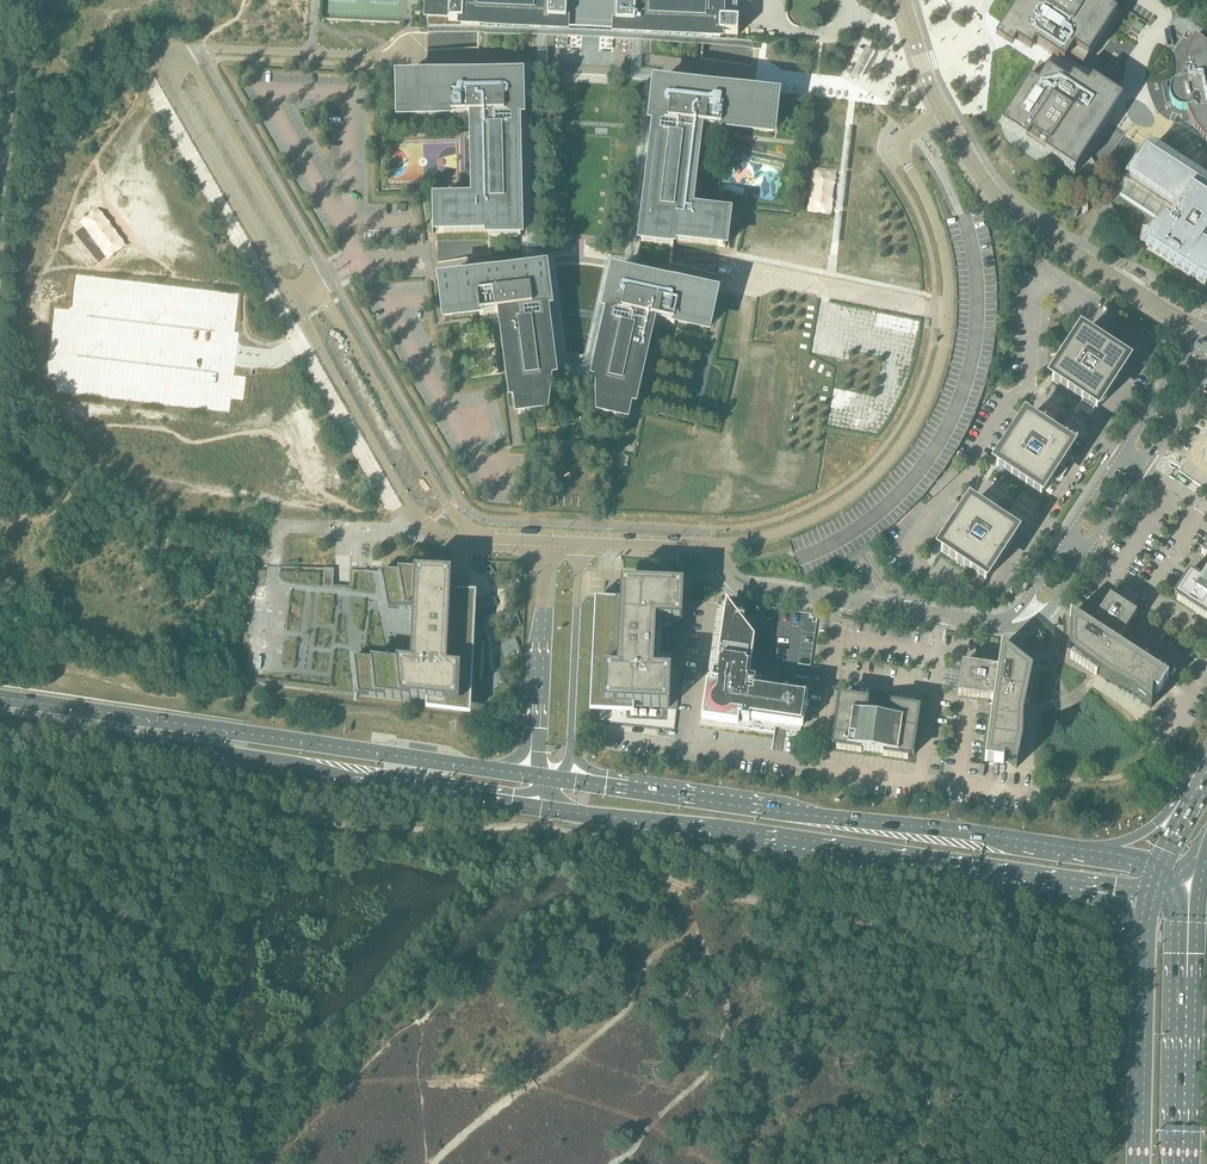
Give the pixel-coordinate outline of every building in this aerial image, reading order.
[(427,25),(430,25),(497,28),(566,31),(567,24),(616,26),(616,34),(668,36),(704,38),(712,38),(712,37),(720,38),(720,34),(738,35),(739,14),(740,0),(428,0),(427,16),(427,25)] [(1191,32),(1136,0),(1000,0),(993,74),(993,76),(993,80),(993,84),(993,86),(993,89),(994,92),(994,96),(994,99),(995,104),(996,108),(997,113),(998,116),(999,119),(1001,126),(1003,130),(1005,134),(1006,137),(1008,141),(1055,172),(1073,172),(1075,174),(1077,172),(1082,172),(1088,172),(1094,171),(1099,168),(1103,166),(1106,163),(1116,148),(1111,205),(1110,207),(1103,218),(1109,222),(1109,223),(1205,285),(1206,286),(1206,41),(1191,32)] [(705,87),(699,86),(700,75),(708,76),(709,61),(752,66),(752,59),(753,49),(754,49),(755,39),(720,38),(712,37),(712,38),(616,34),(616,26),(567,24),(566,31),(497,28),(496,28),(427,25),(427,32),(428,32),(427,41),(427,50),(477,49),(475,76),(472,76),(472,80),(399,82),(400,114),(451,113),(451,117),(474,117),(474,132),(473,132),(475,201),(436,201),(437,233),(488,232),(488,237),(489,237),(489,255),(480,256),(483,279),(497,277),(496,273),(541,267),(541,271),(546,271),(550,307),(541,308),(541,312),(550,311),(551,318),(542,319),(543,323),(548,322),(548,324),(551,323),(552,333),(601,335),(603,326),(606,326),(606,325),(611,326),(612,323),(603,321),(605,313),(614,315),(615,312),(605,310),(613,274),(618,275),(619,271),(663,281),(662,285),(675,288),(680,266),(671,264),(673,245),(674,241),(725,247),(729,215),(691,211),(699,142),(698,142),(700,127),(722,130),(722,126),(773,132),(775,117),(777,100),(705,91),(705,87)] [(860,83),(879,44),(862,37),(844,75),(860,83)] [(497,277),(483,279),(441,284),(445,316),(479,312),(480,316),(502,313),(504,328),(503,328),(511,390),(512,398),(516,398),(519,415),(546,411),(550,376),(555,376),(548,324),(548,322),(543,323),(542,319),(551,318),(550,311),(541,312),(541,308),(550,307),(546,271),(541,271),(541,267),(496,273),(497,277)] [(716,297),(675,288),(662,285),(663,281),(619,271),(618,275),(613,274),(605,310),(615,312),(614,315),(605,313),(603,321),(612,323),(611,326),(606,325),(606,326),(594,377),(599,378),(599,414),(627,420),(630,403),(635,404),(650,335),(649,335),(653,320),(675,325),(675,321),(709,329),(716,297)] [(1052,380),(1060,385),(1097,409),(1126,364),(1081,335),(1052,380)] [(1042,494),(1070,450),(1071,449),(1026,420),(997,465),(1042,494)] [(1015,535),(996,522),(970,505),(941,550),(986,580),(1015,535)] [(469,575),(452,575),(434,574),(381,571),(350,570),(349,586),(341,586),(333,585),(334,569),(274,566),(253,565),(239,680),(358,694),(427,702),(463,706),(469,575)] [(1175,593),(1177,594),(1176,596),(1178,598),(1177,599),(1206,619),(1206,572),(1203,577),(1198,574),(1197,576),(1189,571),(1189,572),(1175,593)] [(665,585),(622,583),(604,582),(603,614),(599,705),(598,722),(675,731),(692,586),(683,586),(682,586),(673,586),(665,585)] [(1070,641),(1066,648),(1069,649),(1069,654),(1072,656),(1070,658),(1095,674),(1097,675),(1098,674),(1107,681),(1130,692),(1151,709),(1153,692),(1155,693),(1158,695),(1161,689),(1167,680),(1168,679),(1119,647),(1121,645),(1122,644),(1121,644),(1118,642),(1136,615),(1110,597),(1090,628),(1071,615),(1070,616),(1070,617),(1070,641)] [(717,604),(700,721),(775,732),(776,728),(781,728),(787,729),(786,734),(800,736),(801,728),(803,728),(805,714),(806,714),(807,714),(807,713),(808,713),(808,712),(809,712),(809,711),(808,711),(808,710),(808,709),(807,709),(806,709),(808,695),(806,694),(809,678),(810,666),(810,665),(817,623),(816,623),(813,622),(813,618),(810,614),(759,606),(722,601),(721,605),(717,604)] [(962,664),(958,695),(991,700),(990,704),(989,704),(993,704),(985,761),(986,761),(998,763),(1004,764),(1004,761),(1004,760),(1005,759),(1017,768),(1023,742),(1024,716),(1026,705),(1029,706),(1034,674),(1030,674),(1031,671),(1027,668),(1027,666),(1028,663),(1022,662),(1020,662),(1003,648),(1003,647),(1003,646),(1002,646),(998,669),(962,664)] [(886,718),(880,717),(880,716),(880,715),(879,715),(879,714),(878,714),(877,714),(876,715),(875,716),(875,717),(869,716),(870,710),(868,709),(869,700),(844,697),(843,699),(841,699),(840,701),(838,701),(832,743),(834,743),(834,746),(836,746),(836,749),(861,752),(862,750),(883,753),(883,756),(908,759),(908,757),(911,757),(911,755),(914,755),(920,713),(918,713),(918,710),(915,710),(916,707),(891,704),(889,712),(887,712),(886,718)]
